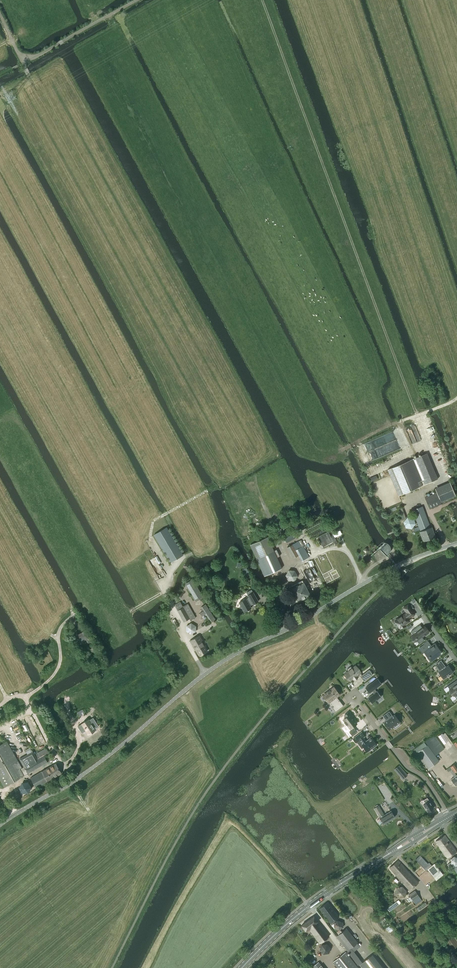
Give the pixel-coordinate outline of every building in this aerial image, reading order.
[(423,454),(388,469),(399,495),(438,479),(436,474),(432,476),(423,454)] [(436,492),(425,497),(430,509),(441,504),(441,502),(436,492)] [(432,527),(430,528),(422,506),(412,510),(420,531),(420,532),(423,541),(435,537),(432,527)] [(413,518),(407,517),(404,522),(406,528),(411,529),(415,524),(413,518)] [(167,527),(154,535),(170,562),(183,555),(167,527)] [(250,545),(260,566),(265,576),(281,568),(277,559),(267,537),(250,545)] [(309,557),(303,546),(302,547),(299,541),(287,547),(293,558),(301,554),(304,560),(309,557)] [(387,556),(388,554),(389,553),(389,552),(390,552),(390,551),(390,550),(391,550),(391,549),(391,548),(390,547),(390,546),(390,545),(389,545),(389,544),(388,544),(388,543),(387,543),(386,542),(385,542),(384,542),(385,542),(384,541),(384,542),(387,543),(380,549),(387,557),(387,556)] [(310,561),(298,567),(308,585),(309,588),(311,592),(324,585),(320,578),(318,579),(310,561)] [(246,567),(242,570),(246,577),(250,574),(246,567)] [(286,575),(288,580),(294,580),(297,576),(295,570),(289,570),(286,575)] [(196,601),(203,596),(193,579),(185,584),(196,601)] [(303,580),(291,586),(299,602),(310,595),(303,580)] [(253,592),(251,589),(246,592),(248,595),(249,598),(247,600),(246,599),(239,603),(240,605),(239,607),(242,608),(244,612),(246,610),(248,611),(249,609),(251,608),(249,605),(252,603),(253,604),(258,601),(253,592)] [(184,621),(190,618),(191,620),(196,617),(188,603),(183,606),(180,602),(175,605),(181,616),(184,621)] [(202,616),(206,613),(212,622),(216,620),(206,604),(202,607),(204,610),(200,613),(202,616)] [(414,613),(408,605),(403,608),(407,612),(395,621),(400,627),(401,628),(404,625),(404,624),(409,620),(407,618),(414,613)] [(186,631),(191,634),(196,631),(196,626),(192,623),(186,625),(186,631)] [(422,627),(420,624),(411,631),(420,643),(424,640),(421,635),(427,631),(423,627),(422,627)] [(84,636),(86,642),(90,640),(86,631),(77,634),(79,638),(84,636)] [(199,635),(190,641),(195,650),(196,649),(199,655),(207,651),(204,646),(205,646),(199,635)] [(422,646),(420,647),(421,649),(423,648),(425,650),(424,651),(428,657),(428,658),(430,661),(441,654),(440,652),(441,652),(436,644),(435,645),(434,644),(431,646),(429,643),(428,644),(425,646),(424,644),(422,646)] [(441,660),(437,663),(438,664),(435,666),(438,670),(439,670),(439,671),(438,672),(443,679),(453,672),(448,665),(446,666),(441,660)] [(369,669),(362,675),(355,666),(345,674),(350,680),(353,678),(354,679),(357,676),(359,674),(360,676),(364,681),(373,674),(369,669)] [(377,678),(365,687),(369,693),(372,691),(375,689),(382,684),(377,678)] [(448,686),(450,688),(449,689),(454,696),(456,698),(456,679),(448,686)] [(343,705),(336,696),(339,694),(334,687),(323,696),(328,703),(329,703),(335,711),(343,705)] [(377,691),(376,691),(375,689),(372,691),(374,693),(368,698),(372,703),(381,696),(377,691)] [(394,714),(393,716),(389,711),(383,716),(386,721),(384,722),(389,729),(400,721),(394,714)] [(353,726),(356,723),(353,719),(348,712),(344,716),(345,717),(342,720),(349,728),(348,730),(352,736),(357,731),(353,726)] [(95,729),(93,727),(95,725),(96,724),(94,721),(93,721),(91,723),(89,719),(80,725),(83,728),(84,727),(88,734),(95,729)] [(441,732),(451,744),(453,743),(444,731),(441,732)] [(366,741),(363,737),(364,736),(362,732),(353,739),(356,743),(358,741),(367,752),(377,744),(371,737),(366,741)] [(435,755),(444,749),(434,735),(428,740),(427,739),(424,741),(435,755)] [(4,787),(48,762),(46,758),(50,756),(46,748),(34,755),(32,751),(19,759),(23,767),(22,768),(7,741),(5,742),(0,745),(0,780),(4,787)] [(417,752),(421,757),(429,768),(434,764),(439,761),(435,755),(424,741),(414,748),(417,752)] [(36,788),(47,781),(49,782),(52,780),(52,779),(61,773),(56,763),(31,778),(32,781),(29,782),(31,786),(34,784),(36,788)] [(454,777),(451,779),(456,786),(456,785),(456,775),(454,772),(454,773),(449,766),(446,768),(448,771),(450,770),(452,774),(454,777)] [(401,773),(392,779),(394,782),(395,781),(399,786),(406,781),(405,779),(403,776),(401,773)] [(22,782),(20,787),(23,792),(29,792),(31,787),(28,782),(22,782)] [(423,800),(425,803),(423,804),(428,811),(433,808),(431,804),(432,804),(430,800),(429,801),(427,798),(423,800)] [(384,814),(380,808),(378,806),(374,808),(379,817),(384,814)] [(380,817),(383,823),(395,817),(391,811),(380,817)] [(445,835),(436,842),(443,852),(447,858),(456,851),(445,835)] [(416,859),(426,871),(427,869),(434,878),(434,877),(441,872),(434,863),(432,865),(429,862),(428,863),(426,862),(420,855),(416,859)] [(393,872),(410,890),(418,882),(398,860),(390,868),(393,872)] [(395,893),(398,897),(405,896),(406,891),(402,886),(396,887),(395,893)] [(411,898),(410,899),(411,900),(412,900),(414,902),(415,904),(416,903),(417,904),(422,901),(420,898),(418,894),(416,892),(410,896),(411,898)] [(339,916),(330,904),(328,902),(320,908),(330,923),(339,916)] [(314,916),(302,925),(307,932),(310,930),(319,943),(329,936),(314,916)] [(337,920),(333,923),(334,928),(339,930),(343,927),(342,922),(337,920)] [(338,934),(347,945),(349,948),(357,942),(346,928),(338,934)] [(456,954),(456,943),(452,935),(445,940),(456,955),(456,954)] [(322,945),(320,949),(323,954),(328,953),(330,947),(327,944),(322,945)] [(366,953),(359,944),(352,949),(359,958),(366,953)] [(346,952),(333,962),(338,967),(358,967),(346,952)] [(360,964),(363,967),(379,967),(370,956),(360,964)]
